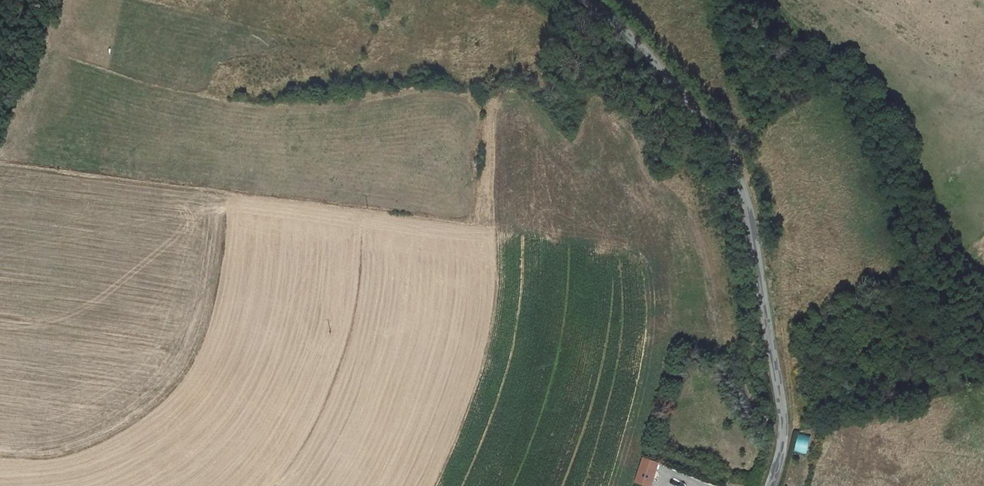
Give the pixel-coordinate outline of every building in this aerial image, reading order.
[(795,451),(806,453),(811,436),(799,433),(795,451)] [(660,462),(643,455),(634,481),(648,485),(652,485),(660,462)]
